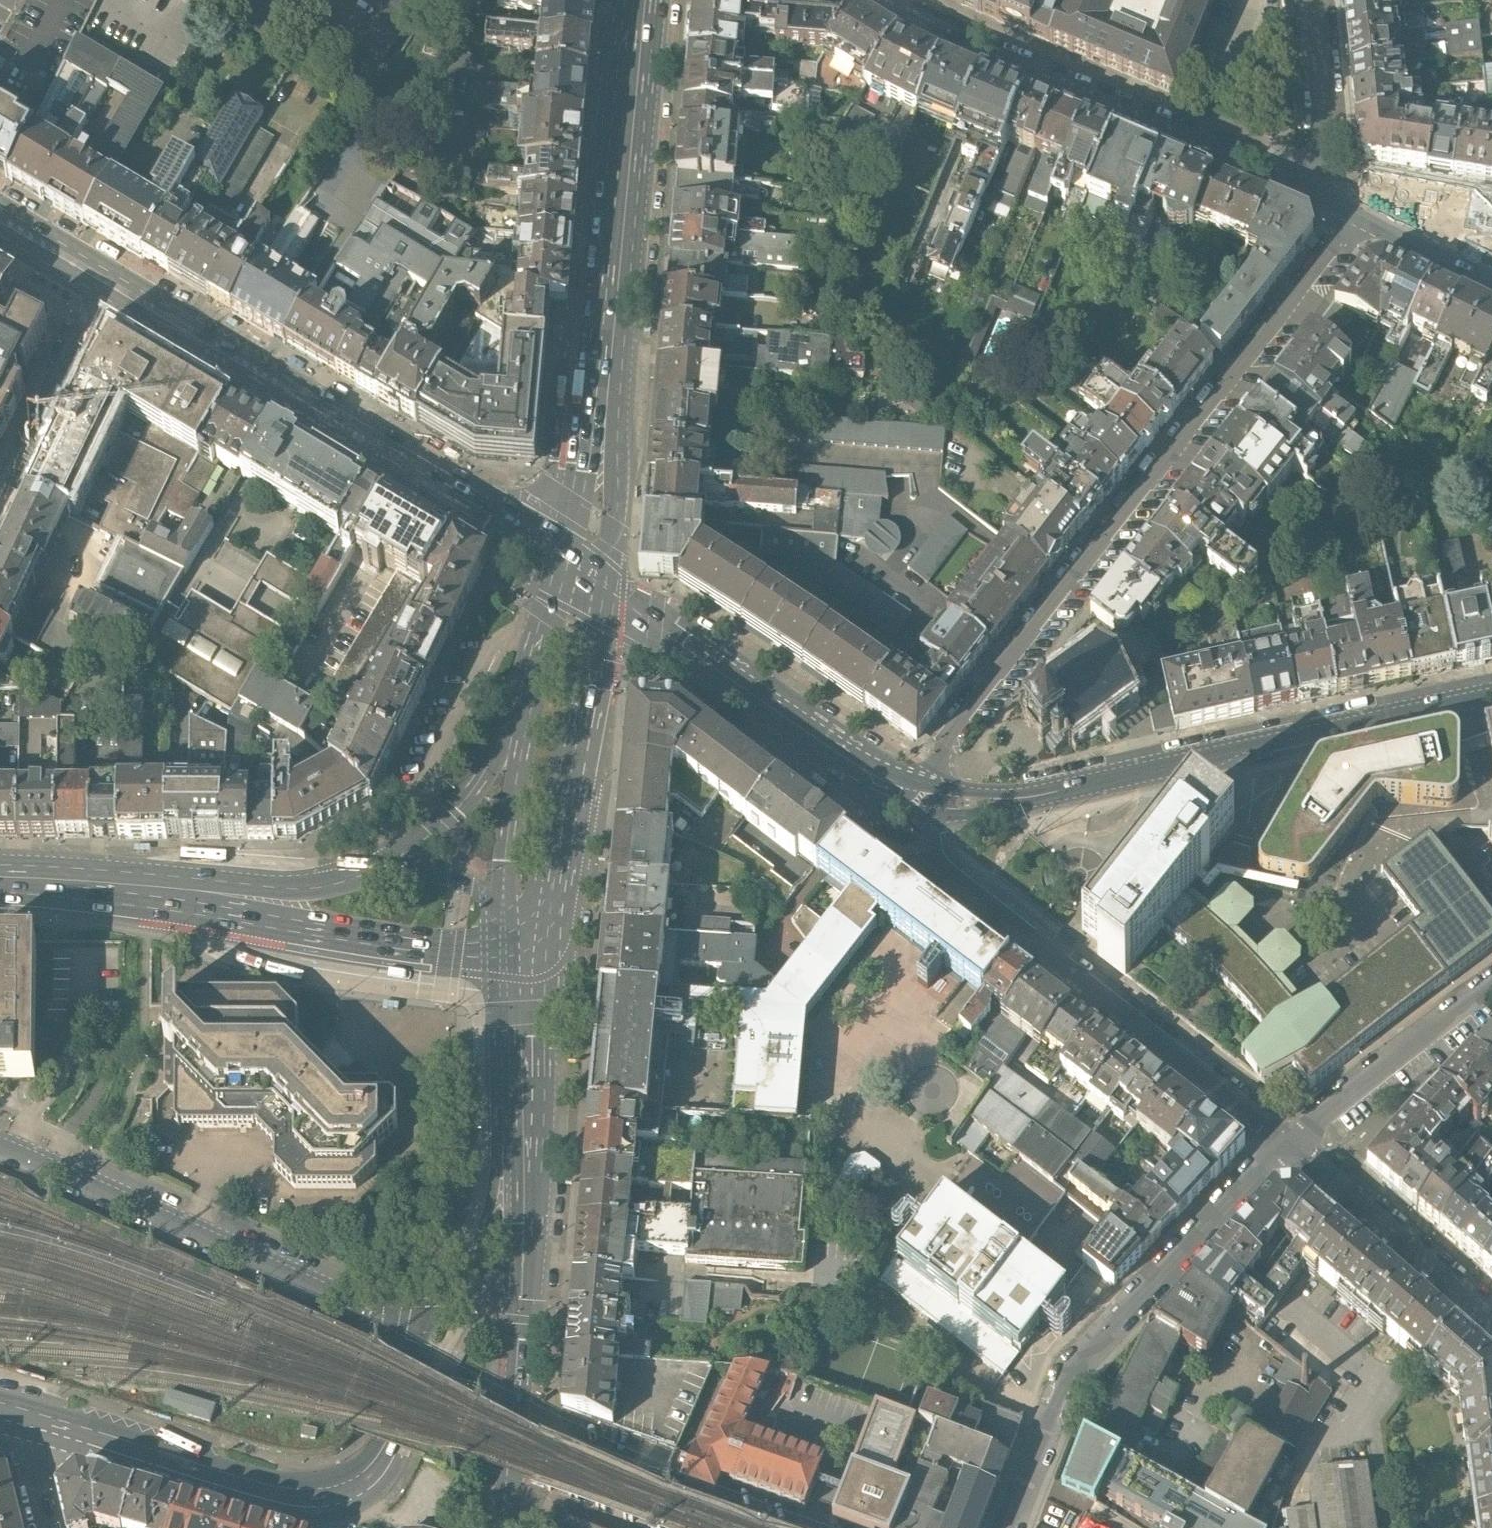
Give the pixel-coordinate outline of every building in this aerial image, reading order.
[(202,12),(204,0),(186,0),(202,12)] [(393,43),(422,0),(386,0),(368,27),(393,43)] [(543,36),(590,41),(594,0),(592,0),(499,0),(498,6),(545,11),(543,36)] [(696,6),(696,11),(784,19),(785,7),(792,6),(792,0),(780,0),(779,1),(765,0),(749,0),(749,2),(740,2),(740,0),(697,0),(696,6)] [(838,0),(823,0),(811,22),(844,25),(853,10),(838,0)] [(1079,0),(957,0),(958,2),(961,4),(1059,45),(1095,60),(1174,94),(1214,0),(1173,0),(1167,14),(1155,43),(1110,24),(1114,14),(1091,4),(1091,5),(1079,0)] [(1346,6),(1346,11),(1389,7),(1401,6),(1401,0),(1345,0),(1346,6)] [(1480,23),(1481,33),(1491,33),(1491,0),(1478,0),(1480,23)] [(805,8),(792,6),(785,7),(784,19),(804,21),(805,8)] [(1389,7),(1346,11),(1348,29),(1349,36),(1427,28),(1425,11),(1398,13),(1395,20),(1390,20),(1389,7)] [(844,25),(830,48),(824,57),(869,85),(870,83),(898,37),(866,17),(853,10),(844,25)] [(694,34),(692,52),(724,55),(729,57),(736,57),(737,46),(744,46),(744,35),(739,35),(739,27),(756,28),(756,34),(777,36),(776,45),(830,48),(844,25),(811,22),(804,21),(784,19),(696,11),(694,34)] [(1480,23),(1443,26),(1447,57),(1483,54),(1481,33),(1480,23)] [(1427,28),(1349,36),(1349,43),(1351,67),(1395,62),(1392,41),(1398,41),(1402,46),(1428,44),(1427,28)] [(531,66),(540,67),(588,72),(590,41),(543,36),(489,31),(487,46),(532,51),(531,66)] [(898,37),(870,83),(916,113),(920,106),(939,58),(934,56),(898,37)] [(78,42),(66,67),(107,91),(108,89),(130,102),(98,158),(104,162),(98,173),(112,181),(116,175),(164,93),(78,42)] [(690,74),(689,79),(732,83),(808,89),(818,90),(818,67),(736,57),(729,57),(724,55),(692,52),(690,74)] [(939,58),(920,106),(961,123),(981,76),(975,73),(939,58)] [(1395,62),(1351,67),(1353,88),(1354,94),(1413,88),(1409,69),(1402,69),(1402,62),(1395,62)] [(35,130),(33,134),(68,156),(69,155),(107,91),(66,67),(35,130)] [(475,84),(473,106),(525,111),(584,116),(588,72),(540,67),(538,91),(530,90),(528,89),(475,84)] [(984,77),(981,76),(961,123),(956,135),(964,138),(959,150),(974,157),(956,198),(953,197),(948,210),(955,213),(946,232),(940,230),(929,256),(953,266),(1009,137),(1027,96),(984,77)] [(689,83),(687,105),(730,110),(732,83),(689,79),(689,83)] [(808,89),(732,83),(730,110),(812,117),(813,101),(808,99),(808,89)] [(1413,88),(1354,94),(1355,100),(1356,119),(1424,111),(1422,87),(1413,88)] [(1002,195),(995,192),(990,203),(1013,212),(1038,152),(1056,108),(1040,101),(1027,96),(1009,137),(1022,142),(1002,195)] [(193,172),(193,173),(207,180),(220,188),(255,128),(263,115),(236,99),(200,160),(193,172)] [(856,102),(816,164),(835,175),(875,115),(856,102)] [(751,121),(751,118),(729,119),(730,110),(687,105),(685,125),(684,129),(737,134),(747,134),(750,134),(751,121)] [(1079,118),(1056,108),(1038,152),(1053,158),(1050,166),(1041,162),(1022,209),(1044,218),(1054,194),(1084,120),(1079,118)] [(10,180),(33,141),(30,139),(33,134),(35,130),(0,110),(0,174),(10,180)] [(1424,111),(1356,119),(1357,124),(1359,150),(1362,153),(1365,156),(1409,164),(1427,168),(1436,110),(1424,111)] [(1436,110),(1427,168),(1433,169),(1453,172),(1461,119),(1450,118),(1450,110),(1436,110)] [(527,163),(529,163),(579,167),(584,116),(525,111),(522,147),(528,147),(527,163)] [(1453,172),(1490,179),(1491,179),(1491,124),(1461,119),(1453,172)] [(1088,122),(1084,120),(1054,194),(1065,198),(1060,211),(1079,218),(1083,209),(1115,133),(1088,122)] [(778,121),(751,121),(750,134),(777,137),(778,121)] [(274,140),(255,128),(220,188),(197,227),(197,228),(226,246),(239,224),(228,218),(274,140)] [(680,175),(680,180),(730,184),(734,171),(737,134),(684,129),(680,175)] [(1135,142),(1115,133),(1083,209),(1128,228),(1159,152),(1135,142)] [(33,141),(10,180),(43,200),(68,156),(33,134),(30,139),(33,141)] [(737,134),(734,171),(744,172),(747,134),(737,134)] [(450,157),(417,146),(401,170),(459,184),(461,164),(450,157)] [(143,258),(193,173),(193,172),(200,160),(181,148),(155,192),(160,194),(154,204),(127,187),(129,183),(116,175),(112,181),(86,225),(143,258)] [(1164,154),(1159,152),(1128,228),(1124,237),(1140,243),(1153,211),(1149,209),(1149,202),(1167,209),(1188,164),(1164,154)] [(86,225),(112,181),(98,173),(88,166),(81,163),(69,155),(68,156),(43,200),(86,225)] [(86,155),(81,163),(88,166),(92,159),(86,155)] [(526,194),(576,199),(579,167),(529,163),(527,182),(526,194)] [(1198,168),(1188,164),(1167,209),(1151,245),(1181,259),(1189,242),(1172,235),(1180,219),(1191,224),(1196,217),(1213,176),(1198,168)] [(193,173),(143,258),(169,275),(192,237),(176,228),(180,221),(183,221),(184,219),(207,180),(193,173)] [(526,194),(527,182),(521,182),(519,177),(488,174),(476,173),(475,188),(489,192),(519,194),(524,194),(526,194)] [(1241,188),(1213,176),(1196,217),(1251,240),(1268,199),(1241,188)] [(677,206),(730,209),(731,197),(760,199),(761,186),(730,184),(680,180),(678,203),(677,206)] [(323,366),(357,387),(377,353),(378,353),(383,344),(373,339),(362,332),(397,273),(417,284),(437,297),(446,280),(462,252),(463,252),(464,252),(474,235),(390,186),(336,268),(363,286),(345,315),(347,317),(349,323),(323,366)] [(521,232),(573,238),(576,199),(526,194),(524,194),(521,232)] [(1268,199),(1251,240),(1247,249),(1258,254),(1255,264),(1277,280),(1313,232),(1310,224),(1307,216),(1272,201),(1268,199)] [(675,229),(763,237),(766,225),(738,221),(739,210),(730,209),(677,206),(677,210),(675,229)] [(258,274),(233,313),(286,344),(314,302),(318,296),(306,289),(310,281),(288,268),(289,267),(290,267),(318,224),(298,211),(264,264),(257,274),(258,274)] [(243,243),(237,252),(210,299),(233,313),(258,274),(257,274),(243,266),(246,260),(249,261),(271,222),(258,215),(242,242),(243,243)] [(197,227),(184,219),(183,221),(180,221),(176,228),(192,237),(197,228),(197,227)] [(210,299),(237,252),(226,246),(197,228),(192,237),(169,275),(210,299)] [(480,229),(479,249),(496,250),(497,229),(480,229)] [(724,262),(724,249),(801,256),(802,239),(763,237),(675,229),(673,248),(673,257),(724,262)] [(523,243),(522,258),(570,263),(573,238),(521,232),(520,242),(523,243)] [(522,258),(462,252),(446,280),(495,286),(495,287),(492,292),(518,295),(520,274),(522,258)] [(1368,258),(1335,301),(1357,312),(1381,323),(1391,303),(1410,267),(1393,258),(1386,254),(1377,256),(1368,258)] [(724,262),(673,257),(672,262),(670,289),(715,294),(748,297),(748,280),(725,279),(724,262)] [(567,300),(570,263),(522,258),(520,274),(518,295),(550,298),(550,299),(567,300)] [(1255,264),(1251,275),(1204,337),(1223,350),(1236,332),(1264,298),(1277,280),(1255,264)] [(1400,310),(1386,342),(1399,351),(1411,326),(1434,279),(1416,270),(1410,267),(1391,303),(1400,310)] [(13,276),(0,268),(0,299),(13,276)] [(362,332),(373,339),(385,318),(386,319),(394,305),(393,305),(398,297),(402,299),(407,302),(417,284),(397,273),(362,332)] [(1411,326),(1438,339),(1461,293),(1447,286),(1434,279),(1411,326)] [(408,347),(377,398),(396,410),(416,421),(420,415),(439,384),(444,376),(451,364),(438,357),(434,358),(429,367),(420,362),(418,353),(433,349),(448,325),(454,315),(454,314),(458,306),(468,304),(481,312),(485,305),(492,292),(495,287),(495,286),(446,280),(437,297),(412,338),(413,338),(408,347)] [(377,353),(357,387),(377,398),(408,347),(413,338),(412,338),(437,297),(417,284),(407,302),(388,336),(399,342),(388,359),(378,353),(377,353)] [(1046,298),(1016,285),(1006,305),(1037,317),(1046,298)] [(668,301),(666,327),(712,332),(712,322),(719,323),(721,302),(714,301),(715,294),(670,289),(668,301)] [(503,335),(505,335),(507,310),(517,311),(518,295),(492,292),(485,305),(481,312),(476,319),(485,324),(503,335)] [(1474,359),(1461,384),(1474,391),(1491,354),(1491,308),(1475,300),(1461,293),(1438,339),(1427,361),(1414,386),(1429,394),(1452,349),(1474,359)] [(319,295),(318,296),(314,302),(336,316),(343,314),(340,308),(319,295)] [(507,310),(505,335),(547,339),(550,299),(550,298),(518,295),(517,311),(507,310)] [(1335,301),(1315,330),(1332,344),(1357,312),(1335,301)] [(314,302),(286,344),(323,366),(349,323),(347,317),(345,315),(343,314),(336,316),(314,302)] [(1400,310),(1391,303),(1381,323),(1366,354),(1388,372),(1394,361),(1399,351),(1386,342),(1400,310)] [(20,318),(10,336),(0,331),(0,442),(25,393),(20,390),(14,387),(23,370),(27,371),(47,332),(20,318)] [(420,415),(416,421),(479,459),(496,460),(535,464),(539,425),(547,339),(505,335),(503,335),(485,324),(476,319),(451,364),(444,376),(439,384),(420,415)] [(712,332),(666,327),(665,340),(663,360),(662,366),(704,368),(706,357),(757,360),(784,359),(783,339),(712,332)] [(1313,333),(1294,356),(1333,386),(1339,376),(1345,380),(1351,371),(1348,366),(1351,360),(1332,344),(1315,330),(1313,333)] [(231,404),(108,331),(28,496),(66,515),(71,517),(83,491),(112,505),(100,530),(122,541),(143,551),(154,532),(167,510),(199,457),(231,404)] [(1185,340),(1178,335),(1143,382),(1178,408),(1202,377),(1213,361),(1185,340)] [(706,357),(704,368),(720,370),(827,379),(828,371),(864,372),(865,357),(847,358),(847,345),(783,339),(784,359),(757,360),(706,357)] [(1388,372),(1366,354),(1359,365),(1382,384),(1388,372)] [(1474,391),(1489,399),(1491,393),(1491,354),(1474,391)] [(1280,375),(1277,378),(1345,429),(1353,417),(1329,399),(1337,389),(1333,386),(1294,356),(1280,375)] [(1388,372),(1382,384),(1369,411),(1394,431),(1414,386),(1427,361),(1418,357),(1412,370),(1394,361),(1388,372)] [(659,397),(658,408),(714,411),(719,411),(720,370),(704,368),(662,366),(659,397)] [(1108,371),(1098,384),(1160,434),(1165,428),(1178,408),(1143,382),(1136,378),(1129,388),(1108,371)] [(1274,382),(1260,400),(1303,434),(1310,425),(1355,460),(1365,447),(1345,429),(1277,378),(1274,382)] [(1104,415),(1096,425),(1141,459),(1157,438),(1160,434),(1098,384),(1084,400),(1104,415)] [(1242,422),(1241,424),(1297,469),(1309,478),(1316,468),(1312,465),(1323,452),(1303,434),(1260,400),(1242,422)] [(199,457),(167,510),(185,518),(216,467),(213,465),(216,459),(242,475),(243,473),(244,473),(269,429),(270,427),(231,404),(199,457)] [(714,411),(658,408),(655,435),(655,444),(712,448),(714,411)] [(946,431),(765,415),(763,441),(944,457),(946,431)] [(1080,428),(1068,442),(1122,483),(1125,478),(1141,459),(1096,425),(1092,422),(1084,432),(1080,428)] [(1222,448),(1214,457),(1266,498),(1271,502),(1297,469),(1241,424),(1222,448)] [(243,473),(242,475),(242,476),(340,534),(368,486),(308,450),(307,451),(269,429),(244,473),(243,473)] [(1065,457),(1056,469),(1103,506),(1118,488),(1122,483),(1068,442),(1061,453),(1065,457)] [(653,461),(652,481),(709,486),(712,448),(655,444),(653,461)] [(1033,492),(1038,497),(1083,532),(1100,511),(1103,506),(1056,469),(1033,452),(1023,465),(1042,480),(1033,492)] [(1196,480),(1194,482),(1238,518),(1243,522),(1249,515),(1256,520),(1265,509),(1260,505),(1266,498),(1214,457),(1196,480)] [(800,494),(882,501),(889,502),(887,476),(767,466),(765,491),(800,494)] [(709,486),(652,481),(650,507),(649,512),(649,521),(700,525),(700,517),(701,509),(760,514),(766,515),(798,517),(798,512),(800,494),(765,491),(709,486)] [(1175,507),(1173,510),(1227,551),(1238,540),(1228,531),(1238,518),(1194,482),(1175,507)] [(368,486),(340,534),(331,549),(340,554),(345,548),(352,553),(356,547),(361,538),(360,537),(385,496),(368,486)] [(882,501),(800,494),(798,512),(817,514),(815,527),(814,537),(839,539),(865,542),(866,536),(870,531),(875,527),(880,525),(882,501)] [(8,633),(41,566),(66,515),(28,496),(0,553),(0,629),(8,633)] [(453,536),(385,496),(360,537),(361,538),(356,547),(369,554),(365,561),(379,569),(383,563),(400,573),(423,586),(452,537),(453,536)] [(1023,516),(1004,542),(1048,575),(1071,548),(1078,538),(1083,532),(1038,497),(1034,503),(1023,516)] [(1171,512),(1150,540),(1194,573),(1203,561),(1245,592),(1258,574),(1227,551),(1173,510),(1171,512)] [(8,633),(13,635),(31,599),(71,517),(66,515),(8,633)] [(154,532),(143,551),(184,571),(211,528),(194,519),(179,544),(154,532)] [(968,536),(947,520),(908,570),(929,586),(968,536)] [(700,525),(649,521),(644,575),(674,578),(683,578),(703,548),(704,541),(727,543),(728,528),(700,525)] [(886,525),(880,525),(875,527),(870,531),(866,536),(865,542),(865,548),(868,554),(872,558),(877,561),(883,562),(889,561),(895,558),(899,554),(901,548),(902,542),(900,536),(897,531),(892,527),(886,525)] [(786,559),(837,564),(839,539),(814,537),(762,532),(760,556),(786,559)] [(487,558),(452,537),(423,586),(404,617),(411,621),(448,639),(487,558)] [(1147,544),(1124,573),(1159,600),(1192,624),(1208,603),(1185,586),(1194,573),(1150,540),(1147,544)] [(143,551),(122,541),(101,584),(130,598),(160,613),(161,611),(184,571),(143,551)] [(955,606),(948,615),(955,621),(991,649),(1019,613),(1024,606),(1043,581),(1048,575),(1004,542),(1000,548),(997,552),(955,606)] [(1488,609),(1459,614),(1454,588),(1465,586),(1457,546),(1432,551),(1442,601),(1456,671),(1464,669),(1488,665),(1491,664),(1491,630),(1488,609)] [(877,665),(703,548),(683,578),(678,585),(712,608),(775,650),(835,691),(860,708),(866,712),(891,674),(885,671),(877,665)] [(310,584),(269,559),(256,580),(297,604),(299,602),(310,584)] [(912,614),(837,564),(786,559),(898,634),(912,614)] [(342,570),(324,560),(310,584),(299,602),(317,612),(342,570)] [(423,586),(400,573),(332,685),(350,695),(355,699),(375,664),(389,642),(396,631),(404,617),(423,586)] [(1124,573),(1092,615),(1117,635),(1126,642),(1131,635),(1139,647),(1147,641),(1138,628),(1159,600),(1124,573)] [(1368,588),(1350,592),(1354,609),(1371,690),(1378,689),(1412,681),(1401,628),(1385,631),(1383,621),(1376,623),(1368,588)] [(1411,604),(1397,607),(1401,628),(1412,681),(1420,680),(1456,671),(1442,601),(1422,606),(1420,595),(1410,598),(1411,604)] [(160,613),(130,598),(125,607),(155,622),(160,613)] [(54,613),(31,599),(13,635),(12,637),(34,649),(54,613)] [(82,601),(70,626),(125,658),(125,657),(131,661),(135,655),(147,634),(82,601)] [(147,634),(135,655),(232,713),(240,700),(257,672),(282,630),(242,605),(230,625),(192,602),(179,622),(161,611),(160,613),(155,622),(147,634)] [(1354,609),(1320,616),(1338,697),(1343,696),(1371,690),(1354,609)] [(1320,616),(1293,622),(1297,645),(1308,643),(1311,657),(1299,659),(1298,653),(1289,655),(1299,705),(1328,700),(1338,697),(1320,616)] [(1239,642),(1234,618),(1212,638),(1218,669),(1187,675),(1165,680),(1176,732),(1254,716),(1239,642)] [(425,687),(448,639),(411,621),(404,635),(398,647),(389,642),(375,664),(385,668),(425,687)] [(933,636),(922,651),(935,661),(964,683),(969,677),(991,649),(955,621),(940,641),(933,636)] [(8,633),(0,629),(0,663),(6,665),(14,649),(8,646),(12,637),(13,635),(8,633)] [(396,631),(389,642),(398,647),(404,635),(396,631)] [(1282,633),(1239,642),(1254,716),(1263,714),(1299,705),(1289,655),(1282,633)] [(1068,751),(1069,751),(1071,750),(1075,755),(1078,753),(1074,748),(1092,734),(1096,740),(1099,738),(1095,733),(1113,719),(1117,725),(1119,723),(1115,717),(1134,704),(1138,709),(1140,708),(1136,702),(1137,701),(1136,701),(1146,693),(1143,689),(1145,686),(1138,683),(1141,670),(1147,669),(1147,667),(1160,658),(1148,642),(1135,651),(1133,650),(1130,657),(1117,655),(1115,648),(1112,648),(1109,644),(1099,651),(1099,650),(1098,651),(1094,646),(1092,647),(1096,653),(1077,666),(1074,661),(1071,663),(1075,668),(1057,681),(1053,676),(1050,678),(1054,683),(1036,697),(1032,691),(1030,693),(1034,699),(1031,700),(1032,701),(1029,703),(1027,703),(1026,704),(1024,705),(1023,707),(1022,708),(1022,710),(1022,712),(1022,713),(1022,715),(1023,717),(1027,723),(1024,726),(1043,751),(1046,749),(1055,761),(1068,751)] [(915,646),(896,670),(916,685),(935,661),(922,651),(915,646)] [(964,683),(935,661),(916,685),(896,670),(891,674),(866,712),(891,729),(918,748),(940,713),(964,683)] [(398,745),(425,687),(385,668),(367,706),(361,702),(351,722),(398,745)] [(316,708),(257,672),(240,700),(260,712),(299,735),(300,734),(311,717),(316,708)] [(20,690),(20,686),(0,677),(0,690),(20,690)] [(332,685),(331,684),(317,706),(337,715),(350,695),(332,685)] [(60,705),(20,686),(20,690),(19,719),(60,720),(60,705)] [(229,718),(228,737),(227,759),(239,760),(241,760),(262,760),(277,761),(280,761),(280,749),(250,747),(250,733),(260,712),(240,700),(232,713),(229,718)] [(746,818),(776,781),(680,704),(661,702),(629,700),(617,829),(666,834),(669,798),(677,799),(702,819),(719,797),(746,818)] [(166,839),(168,784),(168,780),(155,779),(155,773),(142,772),(144,703),(123,702),(122,733),(121,791),(119,839),(166,839)] [(398,745),(351,722),(340,744),(339,744),(311,717),(300,734),(336,768),(372,801),(398,745)] [(221,838),(226,760),(227,759),(228,737),(190,718),(189,784),(168,784),(166,839),(188,840),(195,840),(195,838),(221,838)] [(0,728),(0,748),(19,749),(19,728),(0,728)] [(77,731),(60,730),(60,740),(59,790),(58,838),(91,838),(91,791),(72,790),(72,784),(76,784),(77,731)] [(92,732),(77,731),(76,784),(72,784),(72,790),(91,791),(92,763),(92,732)] [(122,733),(92,732),(92,763),(107,763),(106,791),(121,791),(122,733)] [(1450,738),(1444,737),(1322,765),(1317,767),(1314,772),(1258,870),(1259,877),(1262,882),(1286,888),(1294,890),(1303,892),(1309,891),(1314,887),(1374,809),(1377,808),(1381,807),(1448,814),(1453,812),(1457,807),(1459,802),(1458,771),(1459,756),(1459,747),(1457,742),(1450,738)] [(60,740),(42,740),(42,777),(53,778),(52,790),(59,790),(60,740)] [(1488,745),(1459,756),(1458,771),(1491,758),(1488,745)] [(226,760),(221,838),(220,840),(248,840),(250,799),(251,780),(241,780),(239,780),(239,760),(227,759),(226,760)] [(277,761),(262,760),(261,799),(250,799),(248,840),(274,840),(277,761)] [(372,801),(336,768),(291,792),(292,761),(280,761),(277,761),(274,840),(297,841),(372,801)] [(794,795),(776,781),(746,818),(796,857),(798,854),(816,869),(844,834),(833,826),(805,804),(794,795)] [(19,790),(18,837),(58,838),(59,790),(52,790),(44,790),(44,788),(32,788),(32,790),(19,790)] [(18,837),(19,790),(0,790),(0,837),(18,837)] [(91,838),(119,839),(121,791),(106,791),(91,791),(91,838)] [(669,798),(666,834),(672,834),(672,836),(743,869),(744,879),(782,910),(796,893),(772,873),(775,869),(733,835),(746,818),(719,797),(702,819),(677,799),(669,798)] [(1233,833),(1191,801),(1146,859),(1082,938),(1102,953),(1098,959),(1125,980),(1162,934),(1184,906),(1192,896),(1197,889),(1202,883),(1209,874),(1204,870),(1233,833)] [(666,834),(617,829),(613,873),(612,880),(668,885),(672,836),(672,834),(666,834)] [(835,891),(847,901),(878,861),(844,834),(816,869),(839,886),(835,891)] [(1441,840),(1448,849),(1458,841),(1456,838),(1443,838),(1441,840)] [(1458,841),(1448,849),(1452,854),(1491,905),(1491,885),(1458,841)] [(1449,988),(1491,954),(1491,928),(1437,857),(1428,846),(1380,883),(1419,933),(1411,939),(1449,988)] [(878,861),(847,901),(826,928),(803,908),(791,922),(811,948),(778,989),(767,1002),(726,998),(699,995),(659,992),(602,987),(597,1039),(590,1106),(659,1113),(663,1076),(667,1033),(688,1035),(690,1008),(742,1012),(732,1119),(796,1125),(806,1020),(868,940),(876,930),(870,927),(878,918),(907,940),(970,990),(983,1000),(1010,965),(999,956),(913,889),(878,861)] [(1208,888),(1202,883),(1197,889),(1208,902),(1221,886),(1297,904),(1299,896),(1293,894),(1294,890),(1286,888),(1285,892),(1217,876),(1208,888)] [(668,885),(612,880),(611,888),(608,929),(665,936),(669,895),(670,886),(668,885)] [(1275,1029),(1296,1018),(1290,1012),(1296,1008),(1281,990),(1298,975),(1299,966),(1283,949),(1275,948),(1257,964),(1236,943),(1252,925),(1251,917),(1233,901),(1225,901),(1210,919),(1193,905),(1188,910),(1184,906),(1162,934),(1202,968),(1233,1000),(1266,1039),(1275,1029)] [(665,936),(608,929),(607,936),(603,974),(602,987),(659,992),(665,936)] [(753,945),(665,936),(659,992),(699,995),(700,984),(678,982),(680,965),(722,969),(722,973),(718,976),(717,985),(720,988),(725,989),(727,988),(726,998),(767,1002),(778,989),(754,970),(756,943),(754,943),(753,945)] [(1449,988),(1411,939),(1321,1009),(1319,1006),(1296,1018),(1275,1029),(1266,1039),(1241,1066),(1247,1074),(1260,1091),(1293,1074),(1309,1096),(1367,1051),(1434,999),(1449,988)] [(0,943),(0,1076),(36,1077),(37,943),(0,943)] [(1023,977),(1010,965),(983,1000),(960,1030),(971,1040),(990,1015),(989,1011),(992,1007),(1005,1017),(1031,982),(1023,977)] [(1049,996),(1031,982),(1005,1017),(1001,1022),(1025,1040),(1052,999),(1049,996)] [(175,996),(164,1003),(165,1086),(175,1094),(174,1121),(181,1128),(256,1128),(276,1149),(276,1173),(297,1192),(360,1189),(378,1168),(376,1151),(398,1131),(395,1108),(378,1088),(334,1088),(315,1066),(299,1049),(299,1017),(282,997),(186,997),(175,996)] [(1069,1013),(1052,999),(1025,1040),(1041,1052),(1044,1047),(1069,1013)] [(1086,1026),(1069,1013),(1044,1047),(1058,1058),(1049,1069),(1043,1064),(1033,1076),(1048,1088),(1060,1072),(1092,1031),(1086,1026)] [(1003,1073),(1025,1040),(1001,1022),(962,1071),(990,1093),(1003,1073)] [(1112,1046),(1092,1031),(1060,1072),(1091,1097),(1124,1055),(1112,1046)] [(1491,1077),(1491,1036),(1474,1055),(1471,1058),(1491,1077)] [(1136,1065),(1124,1055),(1091,1097),(1085,1105),(1104,1120),(1143,1071),(1136,1065)] [(1439,1093),(1470,1122),(1476,1128),(1491,1111),(1491,1077),(1471,1058),(1442,1090),(1439,1093)] [(1150,1077),(1143,1071),(1104,1120),(1089,1137),(1114,1158),(1136,1128),(1166,1089),(1150,1077)] [(1088,1139),(1003,1073),(990,1093),(969,1124),(1015,1159),(1052,1187),(1068,1167),(1088,1139)] [(1190,1108),(1166,1089),(1136,1128),(1172,1157),(1177,1151),(1202,1118),(1190,1108)] [(1416,1118),(1414,1120),(1441,1145),(1442,1146),(1455,1132),(1458,1135),(1470,1122),(1439,1093),(1416,1118)] [(659,1113),(590,1106),(590,1115),(588,1137),(642,1143),(669,1144),(670,1124),(678,1124),(679,1114),(659,1113)] [(1222,1134),(1202,1118),(1177,1151),(1214,1181),(1223,1172),(1243,1150),(1222,1134)] [(1408,1126),(1367,1171),(1394,1194),(1399,1197),(1421,1170),(1413,1163),(1422,1153),(1429,1159),(1441,1145),(1414,1120),(1408,1126)] [(584,1169),(632,1173),(634,1173),(636,1155),(641,1155),(642,1143),(588,1137),(584,1169)] [(1089,1137),(1088,1139),(1068,1167),(1077,1174),(1093,1185),(1114,1158),(1089,1137)] [(1200,1195),(1214,1181),(1177,1151),(1172,1157),(1168,1162),(1174,1168),(1147,1196),(1176,1220),(1200,1195)] [(747,1162),(653,1154),(651,1155),(651,1156),(641,1155),(636,1155),(634,1173),(632,1173),(631,1183),(649,1185),(649,1188),(650,1189),(691,1193),(690,1216),(647,1213),(646,1214),(646,1215),(628,1214),(627,1224),(628,1225),(625,1251),(637,1252),(686,1257),(686,1264),(803,1275),(806,1242),(800,1242),(805,1173),(747,1167),(747,1162)] [(1445,1177),(1418,1212),(1440,1229),(1491,1166),(1491,1165),(1479,1155),(1461,1178),(1453,1184),(1445,1177)] [(864,1157),(851,1159),(839,1175),(840,1188),(856,1200),(870,1199),(882,1183),(881,1171),(864,1157)] [(1052,1187),(1015,1159),(999,1179),(973,1159),(943,1198),(1004,1245),(1018,1256),(1020,1257),(1065,1197),(1052,1187)] [(1445,1177),(1448,1174),(1438,1167),(1436,1170),(1427,1162),(1421,1170),(1399,1197),(1418,1212),(1445,1177)] [(1440,1229),(1461,1246),(1487,1215),(1488,1213),(1478,1206),(1481,1198),(1491,1185),(1491,1167),(1491,1166),(1440,1229)] [(631,1183),(632,1173),(584,1169),(584,1175),(582,1194),(629,1199),(631,1183)] [(1112,1214),(1117,1218),(1123,1209),(1110,1199),(1093,1185),(1077,1174),(1069,1185),(1090,1201),(1089,1202),(1110,1218),(1112,1214)] [(1164,1232),(1176,1220),(1147,1196),(1144,1194),(1136,1205),(1118,1190),(1110,1199),(1123,1209),(1158,1237),(1164,1232)] [(1255,1213),(1230,1238),(1255,1258),(1264,1246),(1267,1249),(1280,1232),(1285,1236),(1287,1238),(1313,1205),(1293,1190),(1286,1191),(1275,1191),(1255,1213)] [(628,1214),(629,1199),(582,1194),(580,1220),(627,1224),(628,1214)] [(898,1256),(879,1280),(1003,1374),(1020,1351),(1065,1292),(1020,1257),(1018,1256),(1004,1245),(943,1198),(913,1236),(898,1256)] [(1289,1284),(1306,1261),(1336,1223),(1332,1220),(1317,1209),(1313,1205),(1287,1238),(1299,1247),(1277,1275),(1289,1284)] [(1155,1242),(1158,1237),(1123,1209),(1117,1218),(1107,1231),(1140,1257),(1155,1242)] [(1461,1246),(1483,1264),(1491,1253),(1491,1219),(1487,1215),(1461,1246)] [(625,1251),(628,1225),(627,1224),(580,1220),(579,1228),(575,1264),(574,1273),(622,1278),(634,1279),(635,1269),(637,1252),(625,1251)] [(1352,1236),(1336,1223),(1306,1261),(1371,1312),(1401,1274),(1384,1262),(1352,1236)] [(1124,1274),(1140,1257),(1107,1231),(1089,1252),(1083,1248),(1077,1256),(1087,1263),(1114,1284),(1124,1274)] [(1217,1253),(1211,1259),(1242,1282),(1248,1276),(1261,1262),(1255,1258),(1230,1238),(1227,1242),(1217,1253)] [(1483,1264),(1491,1271),(1491,1253),(1483,1264)] [(1208,1261),(1191,1279),(1226,1305),(1232,1294),(1263,1317),(1272,1305),(1242,1282),(1211,1259),(1208,1261)] [(1274,1272),(1263,1286),(1248,1276),(1242,1282),(1272,1305),(1289,1284),(1277,1275),(1274,1272)] [(622,1278),(574,1273),(573,1285),(571,1313),(630,1319),(630,1307),(619,1306),(622,1278)] [(1454,1317),(1401,1274),(1371,1312),(1425,1354),(1454,1317)] [(1089,1435),(1121,1452),(1137,1420),(1156,1430),(1173,1397),(1171,1396),(1177,1385),(1165,1379),(1163,1385),(1158,1382),(1181,1337),(1206,1351),(1231,1309),(1226,1305),(1191,1279),(1169,1302),(1148,1322),(1091,1433),(1090,1433),(1089,1435)] [(743,1290),(685,1285),(681,1324),(707,1326),(708,1308),(741,1311),(743,1290)] [(630,1319),(571,1313),(569,1332),(567,1352),(618,1358),(650,1361),(651,1348),(616,1345),(617,1338),(627,1339),(627,1340),(634,1341),(635,1334),(628,1333),(630,1319)] [(1425,1354),(1440,1366),(1439,1367),(1459,1383),(1460,1383),(1491,1364),(1491,1345),(1477,1333),(1470,1328),(1454,1317),(1425,1354)] [(618,1358),(567,1352),(566,1360),(562,1408),(612,1427),(618,1358)] [(1288,1378),(1320,1397),(1329,1381),(1293,1354),(1281,1374),(1288,1378)] [(618,1358),(612,1427),(676,1450),(713,1367),(650,1361),(618,1358)] [(1460,1383),(1462,1399),(1461,1399),(1464,1423),(1465,1423),(1468,1442),(1491,1439),(1491,1364),(1460,1383)] [(767,1372),(713,1367),(676,1450),(667,1473),(714,1491),(720,1477),(740,1485),(804,1509),(813,1487),(816,1481),(824,1460),(742,1429),(767,1372)] [(1288,1378),(1263,1421),(1297,1439),(1300,1430),(1320,1397),(1288,1378)] [(215,1411),(169,1396),(164,1413),(211,1428),(215,1411)] [(981,1419),(980,1419),(928,1399),(920,1423),(936,1430),(972,1443),(981,1419)] [(986,1404),(980,1419),(981,1419),(972,1443),(1008,1457),(1022,1418),(986,1404)] [(876,1407),(843,1491),(816,1481),(813,1487),(841,1497),(833,1519),(856,1527),(895,1527),(936,1430),(920,1423),(907,1419),(876,1407)] [(1186,1487),(1263,1527),(1271,1527),(1273,1522),(1293,1457),(1242,1429),(1249,1418),(1233,1409),(1224,1425),(1219,1423),(1186,1487)] [(1008,1457),(972,1443),(936,1430),(895,1527),(944,1527),(946,1523),(931,1518),(947,1482),(946,1478),(952,1464),(968,1471),(965,1477),(995,1489),(1008,1457)] [(1119,1498),(1163,1521),(1176,1527),(1263,1527),(1186,1487),(1177,1482),(1134,1459),(1121,1452),(1089,1435),(1081,1451),(1081,1452),(1074,1466),(1065,1482),(1082,1492),(1114,1509),(1119,1498)] [(1134,1459),(1177,1482),(1188,1461),(1145,1439),(1134,1459)] [(1468,1442),(1470,1461),(1469,1461),(1471,1480),(1473,1480),(1476,1499),(1491,1497),(1491,1439),(1468,1442)] [(1306,1483),(1308,1501),(1313,1504),(1283,1509),(1286,1527),(1376,1527),(1367,1456),(1314,1463),(1306,1483)] [(59,1483),(70,1527),(90,1527),(89,1521),(103,1523),(119,1527),(123,1527),(136,1485),(79,1468),(69,1476),(59,1483)] [(11,1474),(4,1474),(0,1474),(0,1527),(24,1527),(11,1474)] [(995,1489),(965,1477),(946,1523),(944,1527),(980,1527),(995,1489)] [(136,1485),(123,1527),(171,1527),(180,1499),(158,1492),(136,1485)] [(1476,1499),(1478,1515),(1476,1515),(1478,1527),(1491,1527),(1491,1497),(1476,1499)] [(180,1499),(171,1527),(280,1527),(214,1509),(180,1499)] [(558,1516),(553,1527),(587,1527),(558,1516)]
